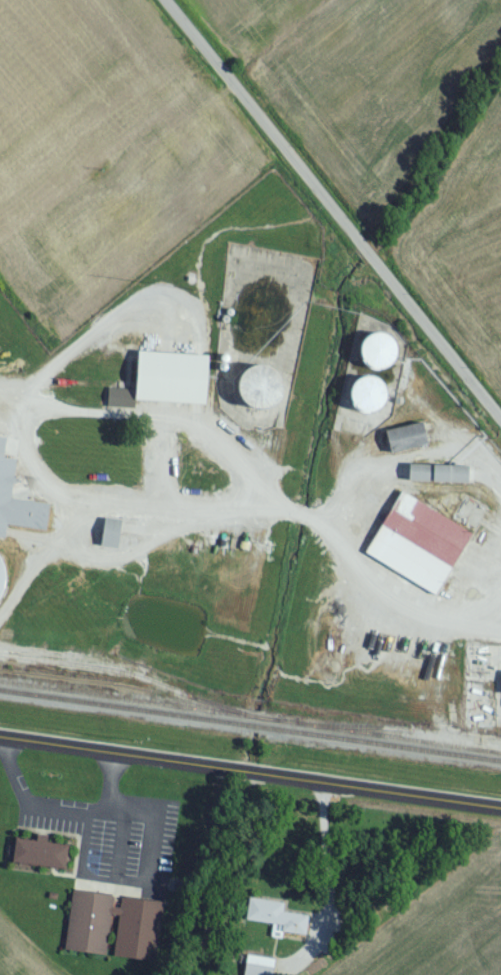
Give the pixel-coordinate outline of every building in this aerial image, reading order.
[(396,343),(367,343),(367,372),(396,372),(396,343)] [(214,410),(216,361),(137,359),(136,408),(214,410)] [(289,409),(280,369),(239,378),(248,418),(289,409)] [(385,418),(394,390),(365,381),(356,409),(385,418)] [(434,452),(429,429),(392,436),(396,459),(434,452)] [(365,560),(442,602),(491,515),(465,500),(452,525),(401,496),(365,560)] [(124,553),(124,527),(108,527),(108,553),(124,553)] [(465,651),(464,734),(500,735),(500,651),(465,651)] [(18,843),(14,870),(70,877),(73,852),(50,849),(51,847),(18,843)] [(163,908),(74,898),(67,958),(111,963),(156,968),(163,908)] [(285,909),(249,905),(247,933),(307,939),(309,921),(284,919),(285,909)] [(246,960),(243,974),(273,974),(275,967),(246,960)]
